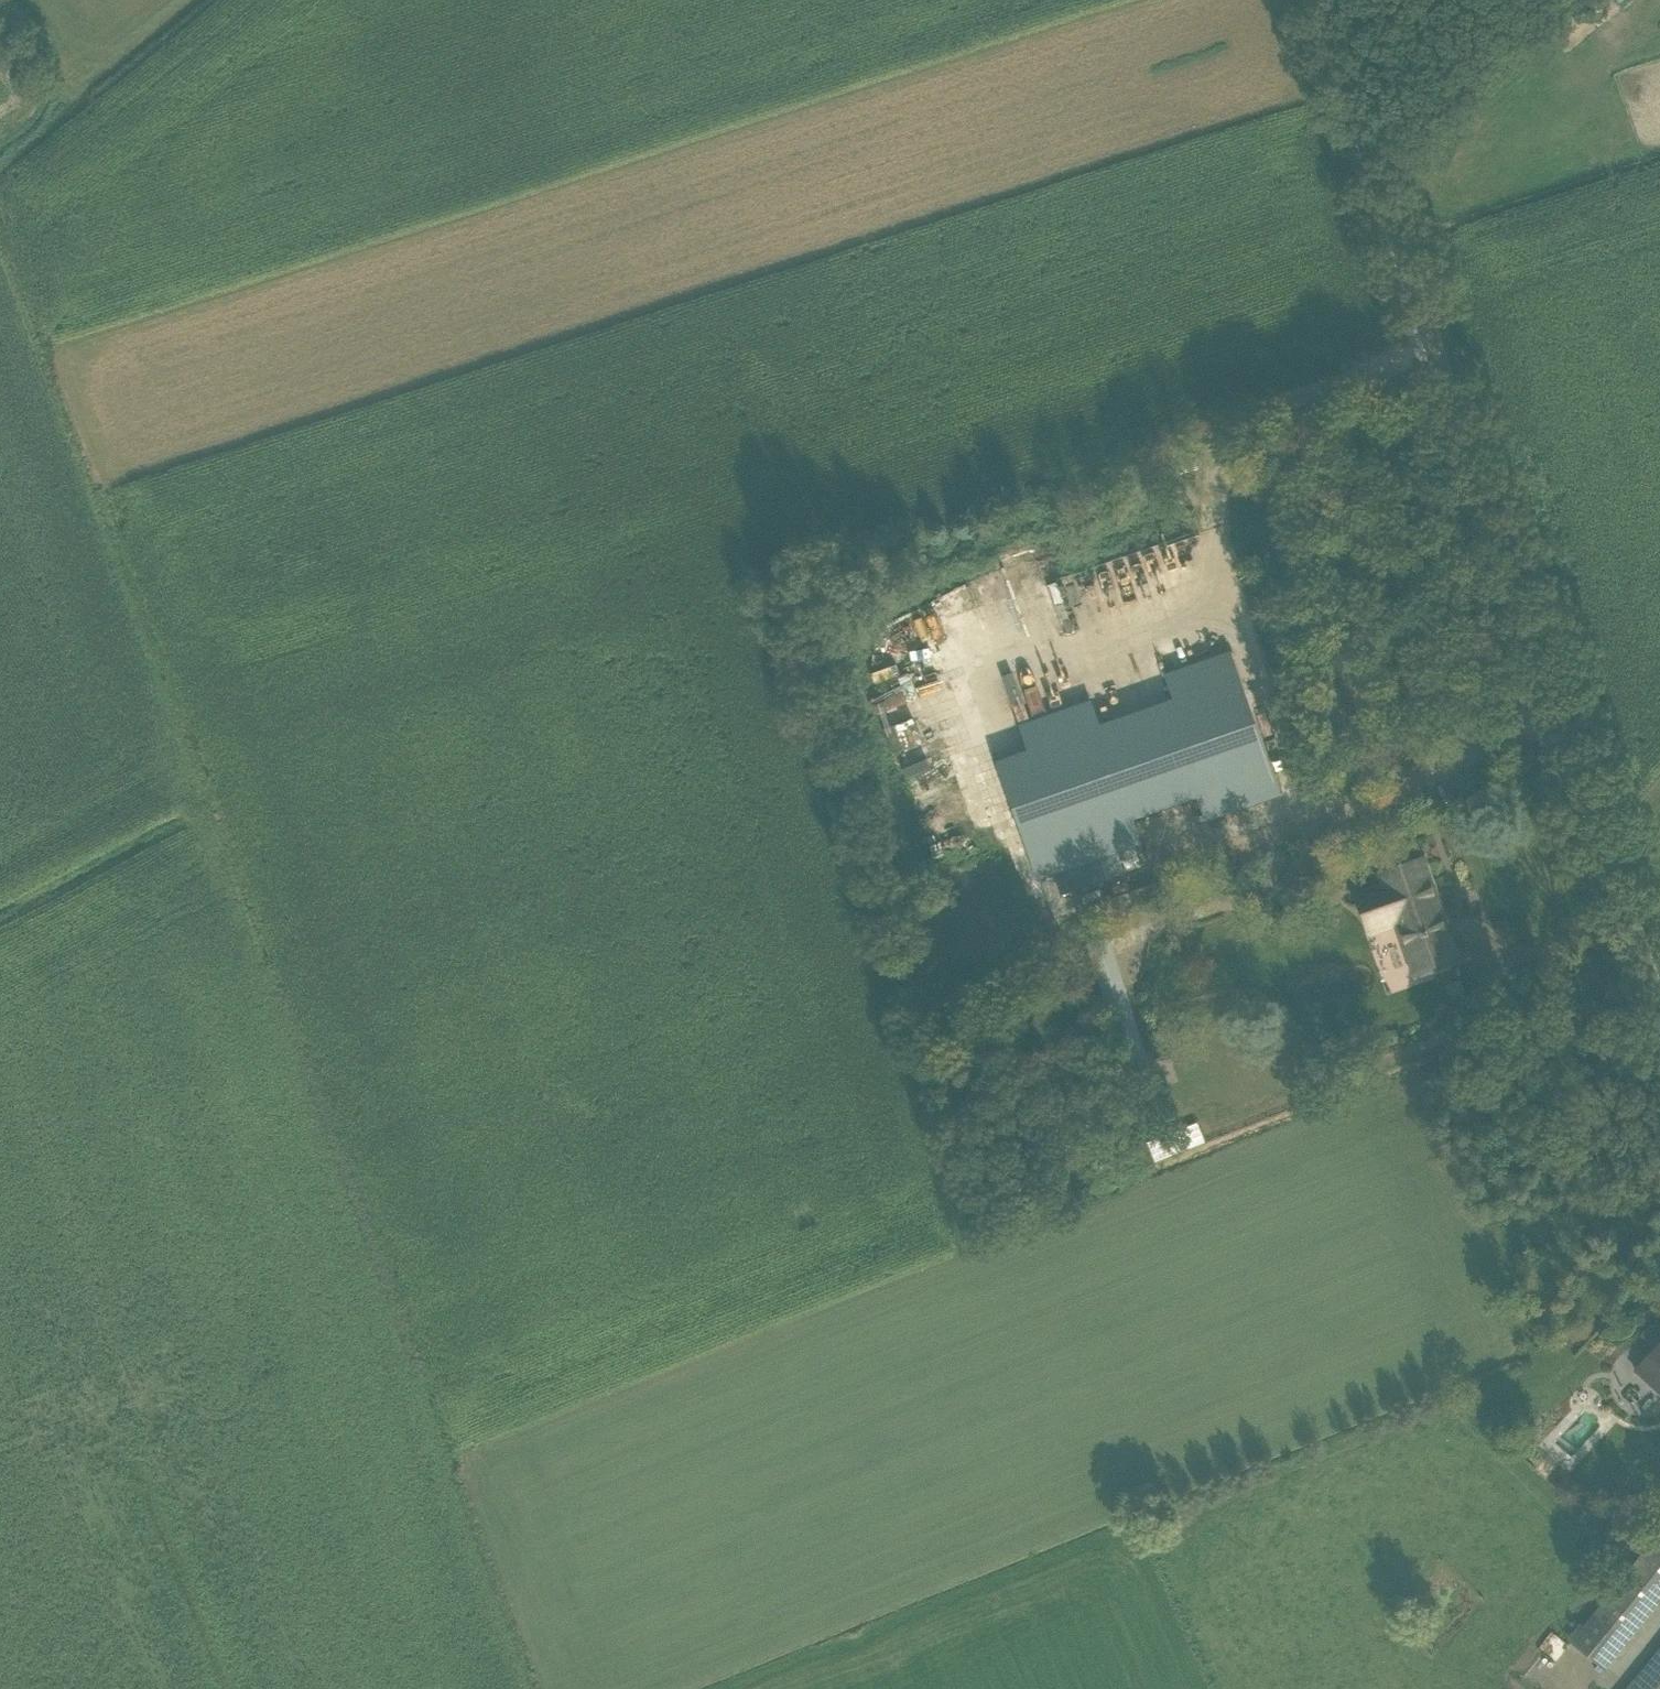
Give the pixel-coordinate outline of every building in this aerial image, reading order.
[(1002,760),(997,761),(1038,878),(1054,873),(1101,856),(1140,842),(1132,817),(1197,794),(1206,820),(1279,794),(1230,652),(1209,660),(1170,674),(1177,694),(1099,721),(1091,699),(1023,723),(1033,749),(1002,760)] [(884,724),(936,710),(933,699),(881,713),(884,724)] [(1381,872),(1386,887),(1358,897),(1369,928),(1400,917),(1415,957),(1412,958),(1418,974),(1457,961),(1421,858),(1381,872)] [(1649,1355),(1647,1354),(1633,1370),(1659,1395),(1659,1344),(1649,1355)] [(1626,1642),(1659,1600),(1659,1531),(1593,1615),(1591,1614),(1569,1641),(1605,1671),(1627,1642),(1626,1642)] [(1627,1688),(1628,1688),(1659,1688),(1659,1648),(1627,1688)]
